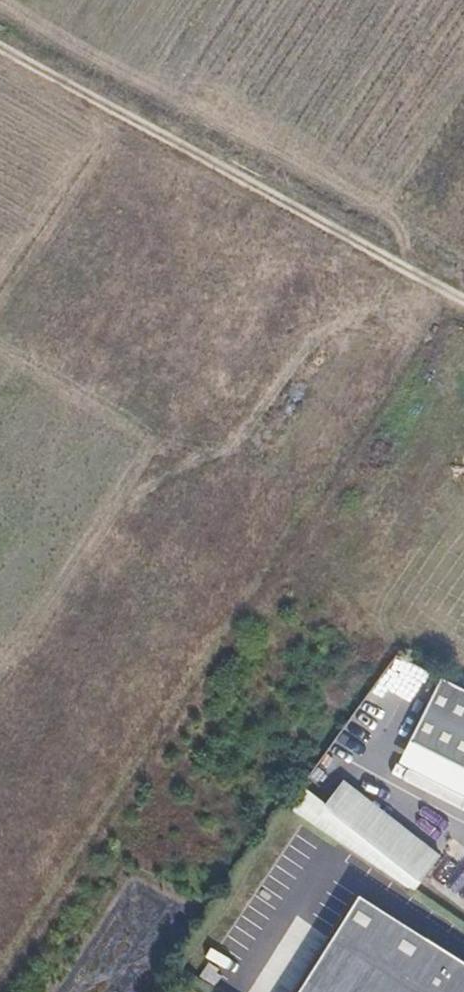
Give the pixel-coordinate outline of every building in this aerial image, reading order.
[(440,680),(409,742),(463,769),(463,692),(440,680)] [(367,802),(343,783),(323,809),(347,828),(367,802)] [(367,802),(347,828),(418,883),(438,857),(402,829),(367,802)] [(357,897),(297,991),(463,991),(463,964),(357,897)]
